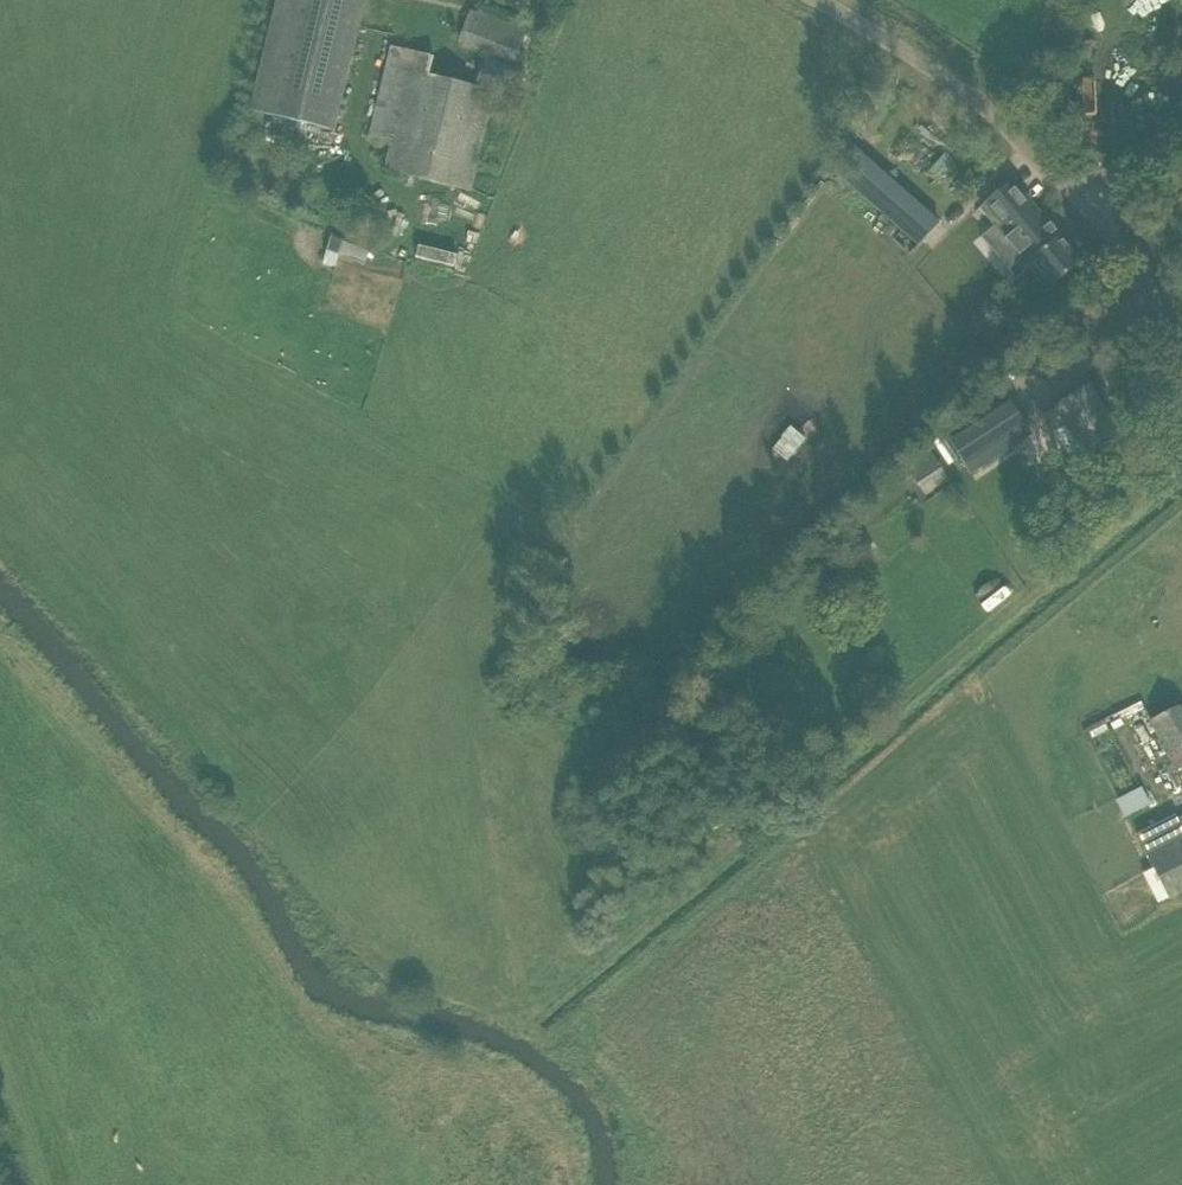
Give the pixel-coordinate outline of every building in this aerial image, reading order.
[(366,0),(277,0),(250,111),(333,132),(335,124),(366,0)] [(508,3),(523,9),(527,0),(509,0),(508,3)] [(525,32),(471,11),(460,40),(515,61),(525,32)] [(387,47),(366,139),(390,144),(384,171),(467,191),(485,113),(490,92),(481,89),(426,77),(430,57),(387,47)] [(485,59),(476,83),(516,97),(525,73),(485,59)] [(961,217),(875,137),(844,171),(930,251),(961,217)] [(1079,262),(1011,180),(985,202),(1003,223),(998,226),(1050,287),(1079,262)] [(1115,431),(1088,387),(1041,416),(1050,431),(1061,424),(1079,453),(1115,431)] [(1004,391),(945,430),(970,471),(1030,432),(1004,391)] [(792,427),(774,448),(787,460),(795,450),(806,439),(792,427)] [(1142,702),(1085,727),(1092,742),(1148,717),(1142,702)] [(1150,721),(1175,773),(1181,770),(1181,706),(1150,721)] [(1117,799),(1115,800),(1125,818),(1150,804),(1141,786),(1135,789),(1117,799)] [(1145,856),(1167,900),(1181,892),(1181,838),(1145,856)]
